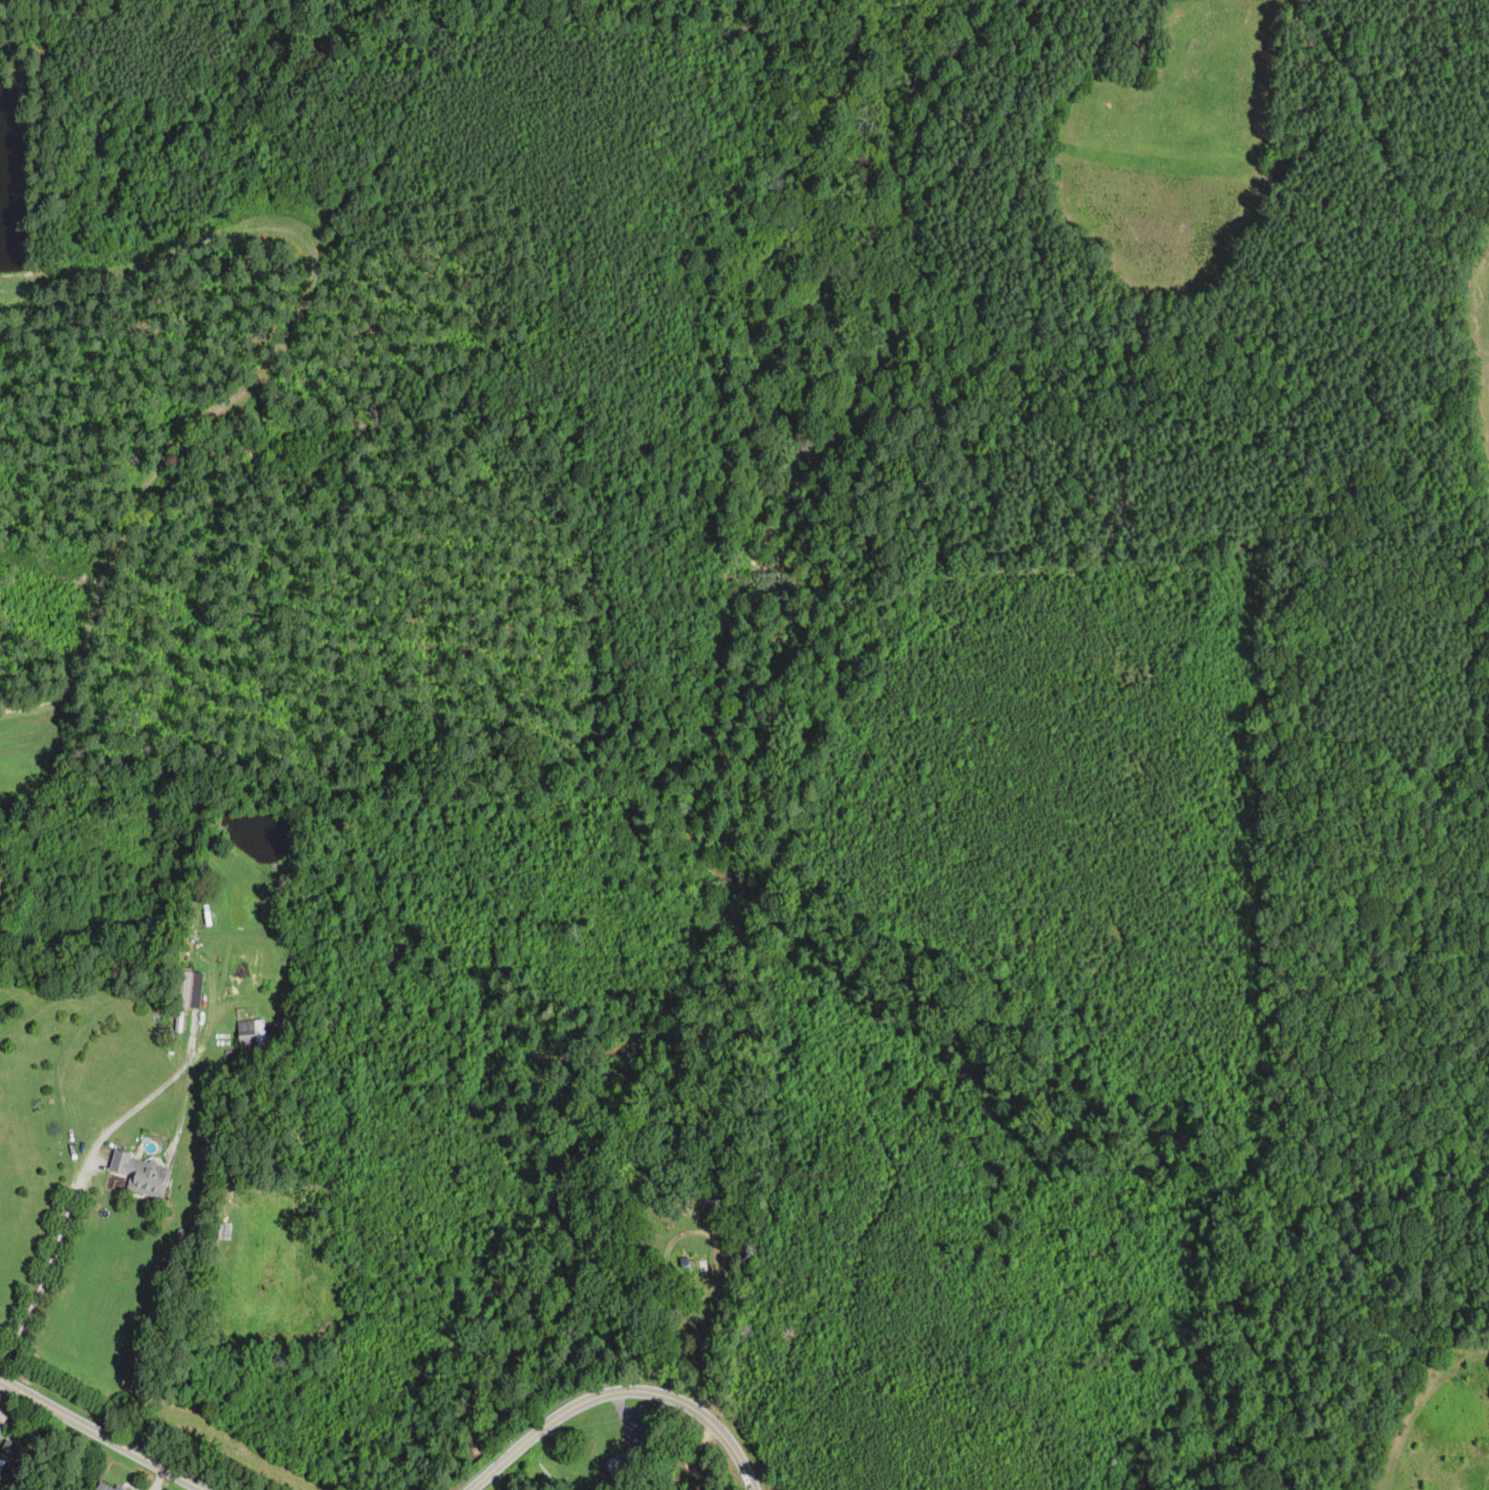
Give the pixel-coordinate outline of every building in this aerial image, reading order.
[(200,1009),(203,973),(181,971),(179,1007),(200,1009)] [(238,1020),(238,1050),(265,1050),(265,1020),(238,1020)] [(126,1190),(163,1200),(172,1166),(114,1152),(109,1170),(129,1175),(126,1190)] [(717,1212),(717,1199),(703,1199),(703,1212),(717,1212)] [(230,1239),(230,1223),(217,1223),(217,1239),(230,1239)] [(687,1277),(707,1277),(707,1251),(687,1251),(687,1277)] [(32,1451),(6,1439),(0,1453),(0,1457),(24,1468),(32,1451)] [(604,1461),(612,1479),(650,1462),(642,1444),(604,1461)] [(100,1480),(96,1489),(120,1489),(100,1480)]
